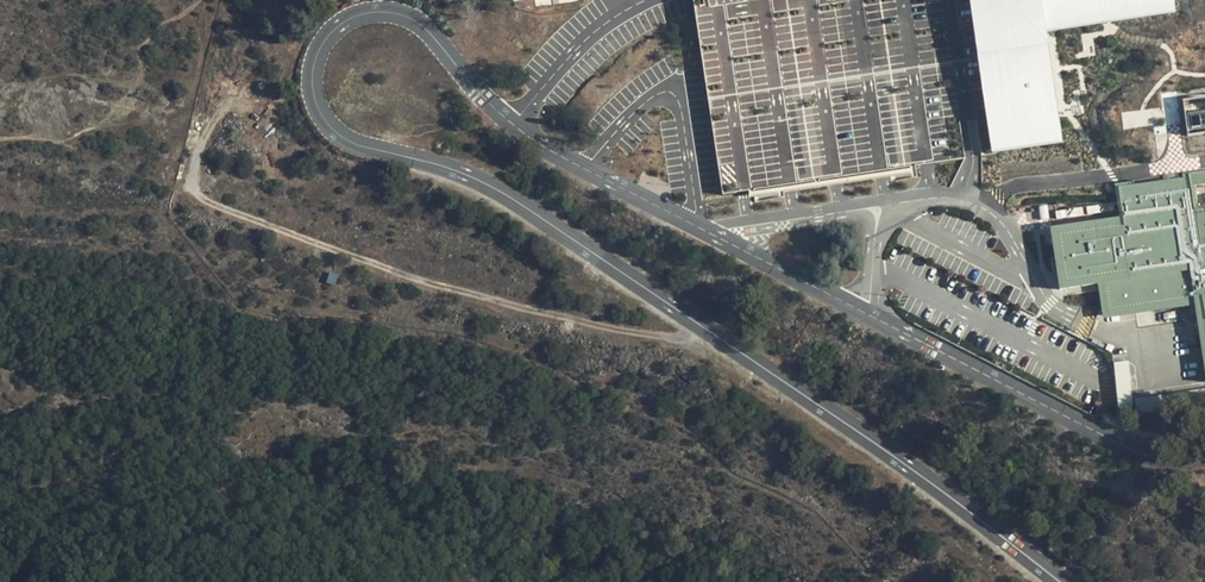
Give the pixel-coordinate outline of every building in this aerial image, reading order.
[(534,8),(582,2),(582,0),(533,0),(534,8)] [(965,0),(690,0),(691,10),(700,66),(721,195),(744,191),(791,184),(837,177),(882,170),(928,163),(970,156),(989,154),(984,123),(983,115),(979,90),(978,84),(977,79),(975,66),(973,53),(971,34),(965,0)] [(1062,143),(1058,116),(1050,58),(1048,36),(1174,15),(1172,0),(965,0),(971,34),(973,53),(975,66),(977,79),(978,84),(979,90),(983,115),(984,123),(989,154),(1062,143)] [(1183,100),(1188,135),(1204,133),(1204,97),(1183,100)] [(1204,382),(1204,174),(1114,187),(1115,193),(1119,219),(1049,229),(1058,289),(1097,284),(1097,288),(1101,317),(1193,302),(1204,382)] [(1048,203),(1038,205),(1041,219),(1051,218),(1048,203)] [(341,273),(332,270),(329,281),(338,284),(341,273)] [(1128,361),(1113,362),(1117,409),(1132,408),(1128,361)]
